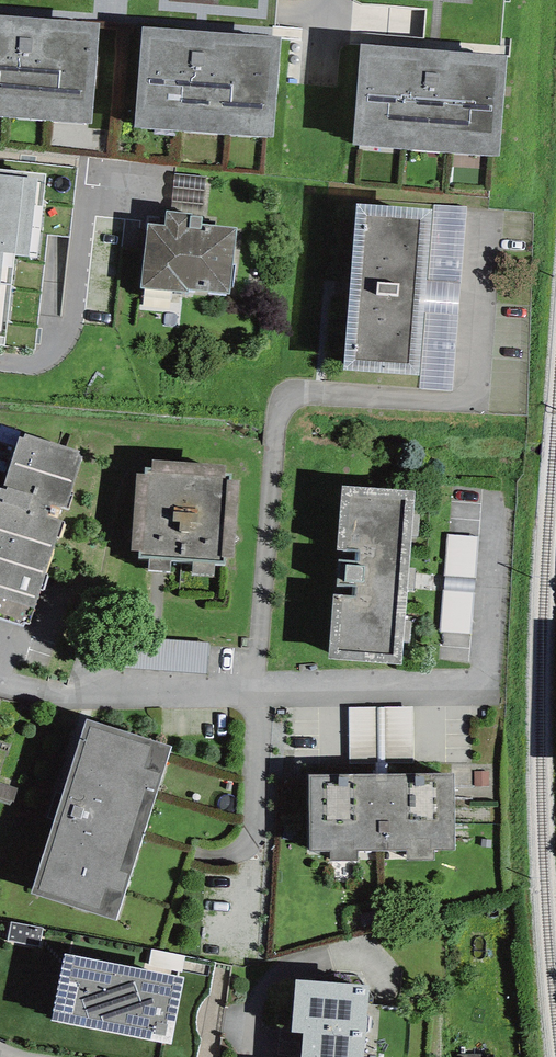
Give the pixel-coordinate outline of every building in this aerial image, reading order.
[(0,15),(0,116),(93,123),(101,23),(0,15)] [(280,37),(142,26),(134,127),(272,138),(280,37)] [(507,56),(361,44),(352,145),(499,157),(507,56)] [(0,168),(0,345),(5,346),(15,254),(37,256),(46,173),(0,168)] [(207,176),(175,173),(171,211),(193,214),(192,216),(202,217),(207,176)] [(433,209),(357,203),(344,370),(421,376),(433,209)] [(466,206),(433,204),(433,209),(421,376),(420,389),(453,392),(466,206)] [(166,211),(165,225),(148,223),(141,288),(188,293),(188,290),(230,294),(237,228),(202,224),(202,217),(192,216),(193,214),(171,211),(166,211)] [(24,433),(23,437),(19,436),(3,489),(0,488),(0,498),(0,499),(0,620),(23,627),(25,622),(30,624),(63,521),(57,519),(61,506),(67,508),(83,456),(78,455),(79,451),(24,433)] [(224,465),(152,460),(152,469),(146,468),(145,475),(136,475),(131,551),(139,551),(138,558),(150,559),(149,571),(170,572),(171,561),(193,562),(192,574),(215,575),(216,565),(223,565),(224,557),(234,558),(239,481),(231,480),(231,474),(224,474),(224,465)] [(413,514),(415,491),(341,485),(336,549),(339,549),(336,595),(333,595),(328,658),(401,664),(403,642),(411,643),(413,621),(405,621),(407,590),(415,590),(417,567),(409,566),(412,536),(419,536),(421,514),(413,514)] [(478,536),(447,534),(445,575),(476,577),(478,536)] [(475,594),(476,577),(445,575),(444,592),(475,594)] [(475,594),(444,592),(440,632),(472,634),(475,594)] [(352,701),(352,765),(393,765),(393,759),(415,758),(415,701),(352,701)] [(117,921),(171,747),(85,720),(31,895),(117,921)] [(489,785),(489,771),(474,771),(474,785),(489,785)] [(357,850),(407,850),(407,861),(434,861),(434,850),(456,849),(455,773),(309,775),(309,851),(331,851),(331,861),(357,860),(357,850)] [(0,783),(0,797),(15,803),(20,789),(0,783)] [(43,928),(11,922),(7,941),(39,947),(43,928)] [(185,956),(152,949),(149,965),(182,972),(185,956)] [(184,978),(65,954),(51,1021),(171,1045),(184,978)] [(368,985),(296,980),(292,1032),(303,1032),(301,1056),(363,1056),(368,985)]
